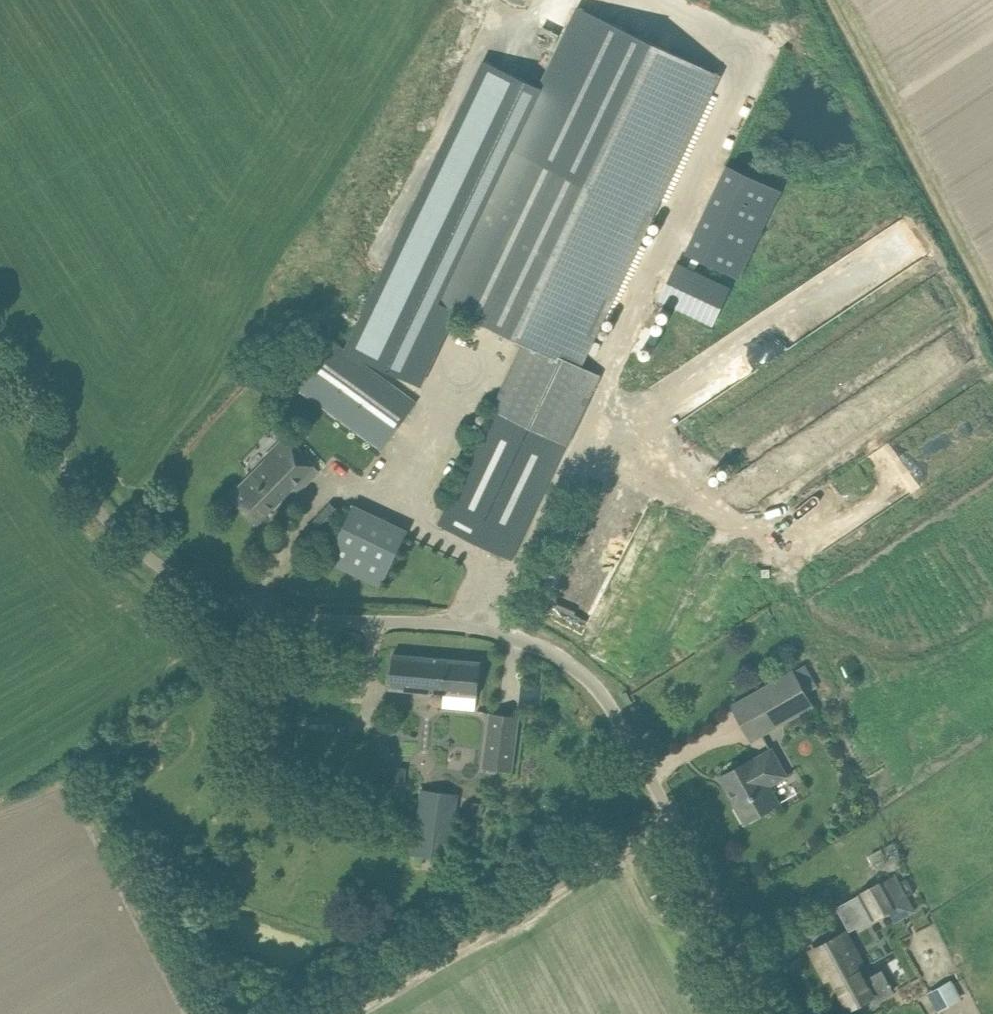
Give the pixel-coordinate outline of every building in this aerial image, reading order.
[(446,286),(440,299),(458,307),(526,340),(438,524),(511,560),(599,375),(579,365),(719,71),(581,5),(543,83),(515,142),(446,286)] [(490,57),(351,346),(423,381),(458,307),(440,299),(446,286),(515,142),(543,83),(490,57)] [(739,276),(781,188),(727,162),(685,250),(739,276)] [(681,259),(661,299),(717,326),(736,285),(681,259)] [(302,389),(326,406),(384,447),(416,402),(378,375),(382,371),(373,365),(370,369),(334,344),(302,389)] [(297,447),(315,464),(327,452),(363,478),(384,447),(326,406),(308,436),(297,447)] [(254,474),(252,472),(229,496),(257,523),(315,464),(297,447),(287,438),(286,439),(291,443),(272,463),(254,474)] [(341,511),(330,501),(293,543),(304,553),(341,511)] [(407,532),(353,506),(326,560),(381,586),(407,532)] [(481,661),(392,654),(389,688),(478,696),(481,661)] [(813,706),(793,671),(732,705),(752,740),(813,706)] [(486,767),(514,769),(519,715),(491,713),(486,767)] [(754,758),(754,757),(719,777),(744,822),(779,803),(769,785),(787,775),(772,748),(754,758)] [(450,858),(459,792),(421,787),(412,853),(450,858)] [(861,896),(874,921),(899,908),(885,883),(861,896)] [(849,1008),(871,996),(874,1002),(892,992),(881,971),(864,980),(855,963),(861,960),(846,931),(810,950),(825,979),(831,976),(849,1008)] [(962,998),(952,980),(927,993),(938,1012),(962,998)]
